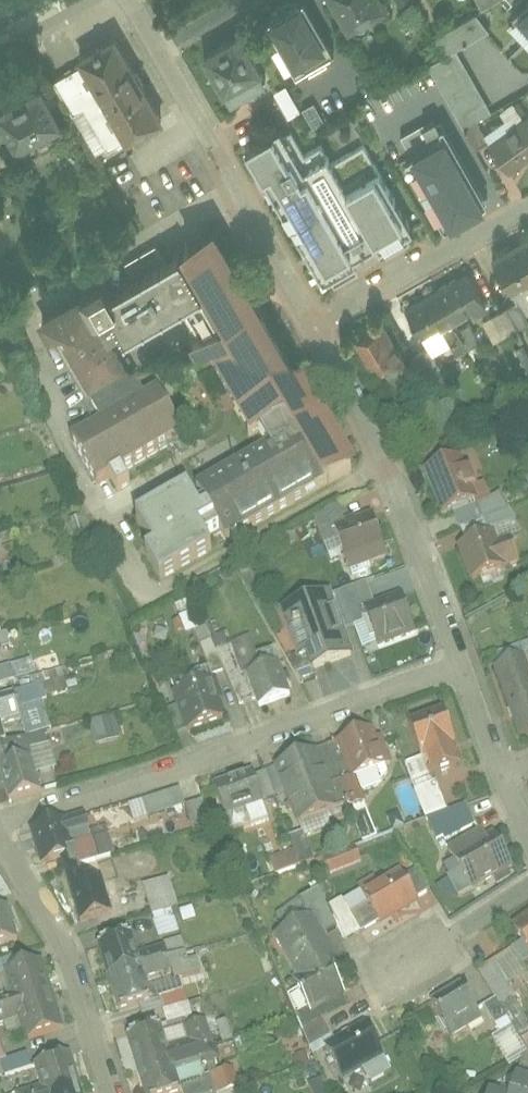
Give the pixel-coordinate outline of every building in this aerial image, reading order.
[(305,0),(304,0),(270,19),(296,67),(331,48),(305,0)] [(349,27),(389,5),(386,0),(334,0),(349,27)] [(515,10),(527,24),(527,0),(526,0),(515,10)] [(474,11),(426,35),(437,57),(425,63),(457,126),(486,112),(454,46),(484,31),(474,11)] [(163,118),(115,35),(78,56),(126,140),(163,118)] [(228,100),(267,80),(246,38),(207,58),(228,100)] [(42,84),(0,107),(0,113),(19,149),(64,126),(42,84)] [(527,110),(489,136),(510,168),(527,156),(527,112),(527,110)] [(254,146),(329,284),(415,238),(365,146),(334,162),(324,143),(304,154),(289,127),(254,146)] [(484,204),(446,136),(407,158),(445,226),(484,204)] [(354,466),(212,206),(31,305),(97,426),(68,442),(90,483),(184,432),(165,399),(148,408),(120,357),(191,318),(265,455),(201,490),(210,506),(199,512),(187,489),(134,517),(151,548),(145,552),(159,578),(214,548),(202,526),(215,520),(224,537),(354,466)] [(525,236),(492,256),(511,288),(527,278),(527,241),(525,236)] [(486,309),(467,273),(436,289),(454,325),(486,309)] [(454,325),(436,289),(404,305),(423,341),(454,325)] [(386,324),(355,340),(377,381),(408,364),(386,324)] [(463,453),(419,470),(438,518),(489,497),(483,480),(475,483),(463,453)] [(386,556),(371,514),(334,528),(349,569),(386,556)] [(489,534),(456,546),(468,583),(522,564),(514,540),(494,547),(489,534)] [(353,653),(330,588),(280,605),(298,658),(307,655),(312,667),(353,653)] [(415,633),(400,593),(362,607),(377,647),(415,633)] [(290,693),(275,651),(257,657),(250,637),(230,644),(242,676),(248,674),(258,704),(290,693)] [(491,666),(516,736),(527,732),(527,658),(526,653),(491,666)] [(33,673),(29,658),(0,666),(0,682),(33,673)] [(226,719),(213,679),(178,691),(191,730),(226,719)] [(0,696),(0,715),(18,710),(14,693),(0,696)] [(461,762),(442,709),(406,721),(426,775),(461,762)] [(92,743),(117,737),(111,713),(86,720),(92,743)] [(388,765),(374,727),(337,741),(351,778),(388,765)] [(40,790),(28,748),(0,756),(0,779),(6,799),(40,790)] [(339,807),(318,750),(277,765),(297,822),(339,807)] [(262,802),(252,772),(213,785),(223,816),(262,802)] [(130,822),(180,805),(174,787),(123,804),(130,822)] [(439,811),(445,829),(471,821),(465,803),(439,811)] [(360,838),(372,833),(362,809),(350,814),(360,838)] [(86,813),(30,828),(41,864),(69,856),(64,839),(91,831),(86,813)] [(471,891),(513,867),(492,832),(485,836),(483,828),(447,849),(471,891)] [(290,849),(266,857),(272,873),(295,865),(290,849)] [(419,901),(400,868),(377,881),(374,876),(359,884),(382,922),(419,901)] [(166,877),(139,883),(152,938),(175,933),(169,908),(174,907),(166,877)] [(69,887),(77,918),(113,908),(105,878),(69,887)] [(18,938),(9,908),(0,911),(0,944),(18,938)] [(512,925),(527,947),(527,913),(512,925)] [(313,919),(274,937),(313,1019),(352,1000),(313,919)] [(133,931),(96,942),(117,1008),(152,997),(146,979),(175,970),(167,944),(140,952),(133,931)] [(502,1063),(527,1050),(527,1021),(523,1023),(502,980),(520,972),(509,949),(473,967),(489,999),(480,1003),(494,1033),(488,1035),(502,1063)] [(44,958),(5,969),(11,991),(0,994),(0,1022),(20,1016),(26,1036),(63,1026),(44,958)] [(464,983),(432,1000),(452,1037),(484,1020),(464,983)] [(130,1036),(146,1092),(166,1092),(183,1088),(177,1068),(219,1057),(208,1017),(182,1025),(186,1042),(165,1048),(159,1027),(130,1036)] [(385,1058),(365,1022),(325,1044),(345,1080),(385,1058)] [(68,1051),(29,1062),(35,1085),(12,1091),(13,1092),(80,1092),(68,1051)] [(24,1067),(20,1053),(0,1059),(0,1073),(24,1067)] [(515,1076),(511,1092),(527,1092),(527,1079),(515,1076)]
